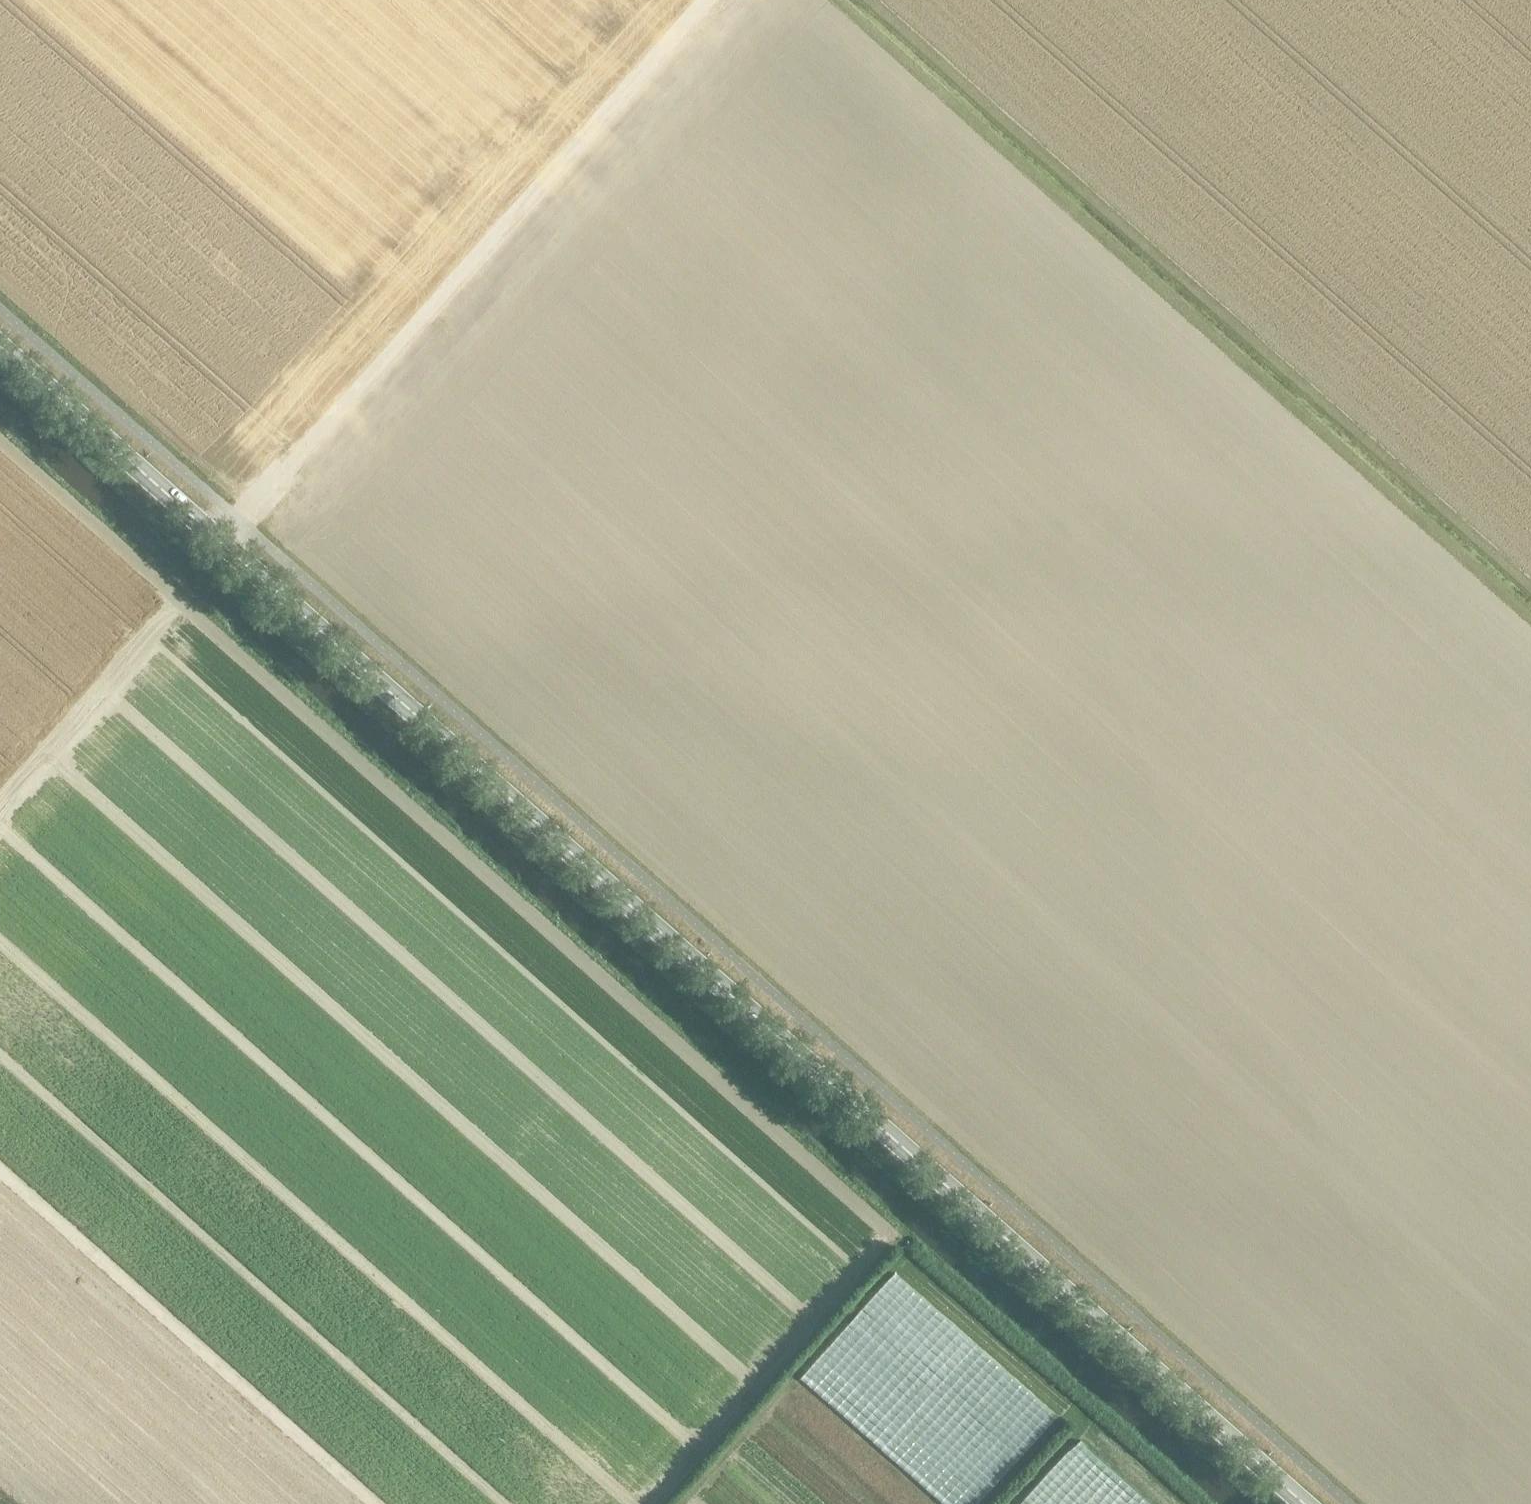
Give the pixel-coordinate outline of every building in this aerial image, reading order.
[(1058,1417),(896,1274),(800,1381),(939,1503),(980,1503),(1058,1417)] [(1021,1503),(1152,1503),(1080,1439),(1021,1503)]
